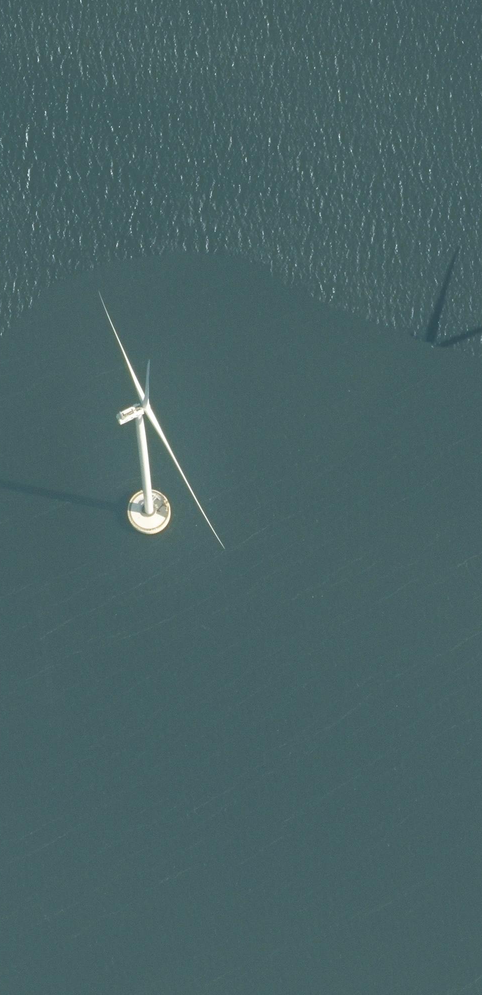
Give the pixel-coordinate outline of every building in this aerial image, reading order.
[(152,512),(152,511),(152,510),(151,509),(150,508),(149,508),(148,507),(147,507),(147,508),(146,508),(145,508),(145,509),(144,509),(144,510),(144,511),(143,512),(144,512),(144,513),(144,514),(145,515),(146,516),(147,516),(148,516),(149,516),(150,516),(150,515),(151,515),(151,514),(152,513),(152,512)]
